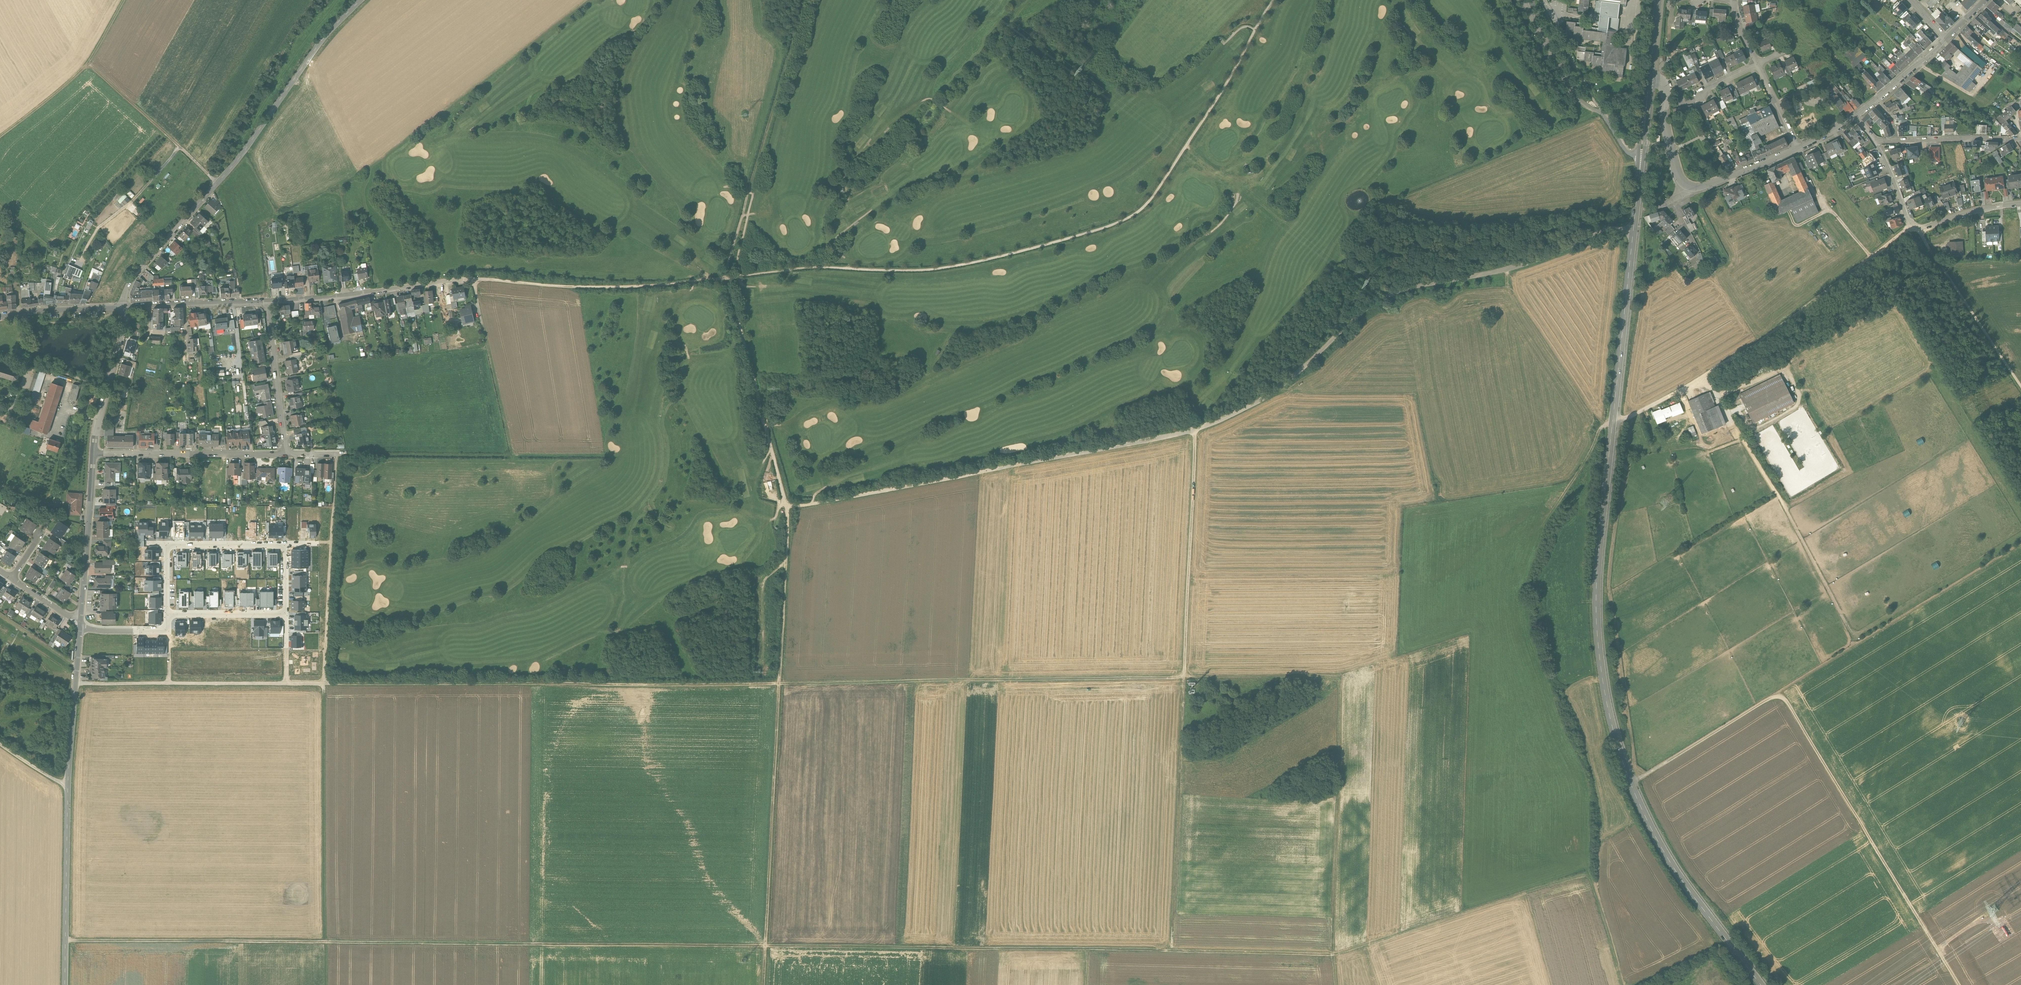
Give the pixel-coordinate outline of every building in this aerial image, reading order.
[(1600,17),(1599,29),(1589,28),(1589,24),(1566,22),(1565,31),(1573,32),(1573,35),(1581,36),(1581,39),(1598,41),(1599,37),(1603,38),(1601,54),(1593,53),(1594,48),(1585,47),(1575,46),(1574,51),(1578,52),(1577,59),(1583,60),(1591,61),(1591,64),(1602,66),(1602,71),(1613,73),(1612,76),(1621,77),(1623,66),(1624,66),(1626,49),(1614,47),(1617,19),(1619,4),(1626,5),(1626,0),(1598,0),(1598,1),(1596,1),(1594,16),(1600,17)] [(1588,0),(1580,0),(1578,12),(1587,13),(1589,0),(1588,0)] [(1927,4),(1931,8),(1941,0),(1931,0),(1927,4)] [(1970,0),(1965,0),(1961,4),(1967,10),(1974,4),(1970,0)] [(2000,7),(1993,1),(1987,8),(1996,15),(1999,13),(1997,11),(2000,7)] [(1901,2),(1893,10),(1900,17),(1908,10),(1901,2)] [(1747,6),(1743,7),(1745,15),(1755,13),(1754,5),(1747,6)] [(1726,10),(1714,9),(1714,10),(1710,9),(1709,16),(1719,17),(1719,21),(1725,22),(1726,10)] [(1690,11),(1678,10),(1677,18),(1678,18),(1677,22),(1682,22),(1682,19),(1689,19),(1690,14),(1690,11)] [(1938,10),(1934,14),(1933,13),(1932,15),(1937,20),(1943,15),(1938,10)] [(1706,12),(1696,11),(1696,15),(1696,20),(1706,20),(1706,12)] [(1989,17),(1983,12),(1979,17),(1985,22),(1989,17)] [(1755,13),(1745,15),(1746,23),(1752,21),(1757,20),(1755,13)] [(1902,20),(1905,23),(1907,21),(1911,17),(1908,14),(1902,20)] [(1947,14),(1945,17),(1943,15),(1937,20),(1946,30),(1955,22),(1947,14)] [(1911,17),(1907,21),(1911,25),(1910,26),(1913,29),(1921,22),(1913,15),(1911,17)] [(1978,17),(1972,22),(1978,27),(1979,26),(1983,21),(1978,17)] [(1994,22),(1989,17),(1985,22),(1990,26),(1991,26),(1993,24),(1994,22)] [(1688,24),(1689,19),(1682,19),(1682,22),(1677,22),(1678,18),(1677,18),(1676,18),(1675,28),(1683,29),(1684,23),(1688,24)] [(2006,23),(2003,26),(2009,29),(2011,31),(2013,29),(2006,23)] [(2000,30),(1993,24),(1991,26),(1990,26),(1990,27),(1990,28),(1996,33),(1997,33),(2000,30)] [(2016,25),(2013,29),(2020,35),(2020,29),(2016,25)] [(1968,27),(1961,33),(1964,36),(1970,29),(1968,27)] [(1970,29),(1964,36),(1966,38),(1969,36),(1973,32),(1970,29)] [(1984,38),(1991,45),(1996,41),(1986,32),(1986,33),(1985,32),(1983,34),(1982,35),(1984,38)] [(1731,34),(1725,37),(1728,43),(1734,40),(1731,34)] [(1932,43),(1926,36),(1923,38),(1924,39),(1919,43),(1921,44),(1925,49),(1926,49),(1931,44),(1932,43)] [(1977,43),(1969,36),(1966,38),(1969,41),(1974,46),(1977,43)] [(1991,49),(1997,42),(1996,41),(1991,45),(1984,38),(1983,40),(1982,41),(1991,49)] [(1767,40),(1758,44),(1762,51),(1771,47),(1769,44),(1768,40),(1767,40)] [(1921,44),(1920,46),(1917,43),(1914,46),(1914,45),(1912,42),(1909,45),(1910,46),(1919,55),(1925,49),(1921,44)] [(1972,82),(1976,77),(1982,70),(1967,58),(1966,57),(1962,53),(1960,51),(1951,42),(1948,45),(1954,51),(1956,53),(1956,55),(1964,62),(1959,67),(1958,67),(1957,68),(1958,69),(1957,71),(1962,75),(1960,79),(1956,83),(1966,89),(1972,82)] [(1854,44),(1841,54),(1853,66),(1866,55),(1854,44)] [(1984,49),(1979,44),(1976,48),(1982,52),(1984,53),(1986,50),(1990,53),(1992,50),(1986,46),(1984,49)] [(1948,45),(1940,53),(1936,57),(1939,61),(1941,60),(1943,62),(1946,59),(1947,60),(1949,59),(1950,60),(1951,58),(1950,57),(1952,55),(1952,54),(1951,53),(1954,51),(1948,45)] [(1911,49),(1907,53),(1907,54),(1906,55),(1913,61),(1919,55),(1910,46),(1909,47),(1911,49)] [(1986,64),(1965,46),(1960,51),(1962,53),(1966,57),(1967,58),(1982,70),(1986,64)] [(1741,51),(1733,55),(1738,64),(1745,60),(1741,51)] [(1702,72),(1700,68),(1697,61),(1698,61),(1694,53),(1690,55),(1696,67),(1699,73),(1702,72)] [(1733,55),(1724,59),(1728,68),(1738,64),(1733,55)] [(1913,61),(1906,55),(1901,59),(1907,65),(1913,61)] [(1792,57),(1784,61),(1787,66),(1789,71),(1789,70),(1797,67),(1792,57)] [(1901,59),(1895,65),(1901,70),(1907,65),(1901,59)] [(1718,60),(1709,64),(1714,75),(1723,71),(1718,60)] [(1951,66),(1945,62),(1941,67),(1946,71),(1947,71),(1948,69),(1951,66)] [(1700,68),(1702,72),(1705,79),(1714,75),(1709,64),(1700,68)] [(1779,64),(1770,68),(1774,77),(1783,73),(1781,68),(1779,64)] [(1895,65),(1890,69),(1895,74),(1896,75),(1901,70),(1895,65)] [(1881,75),(1883,73),(1883,72),(1878,67),(1877,66),(1875,68),(1881,75)] [(1890,69),(1888,68),(1886,71),(1885,70),(1884,70),(1883,71),(1891,79),(1895,74),(1890,69)] [(1877,83),(1864,69),(1863,70),(1864,71),(1861,74),(1877,91),(1882,88),(1877,83)] [(1960,79),(1948,69),(1947,71),(1946,71),(1942,75),(1956,83),(1960,79)] [(1694,73),(1686,77),(1691,86),(1699,82),(1695,75),(1694,73)] [(1891,80),(1883,73),(1881,75),(1878,78),(1880,81),(1877,83),(1882,88),(1891,80)] [(1837,89),(1833,83),(1833,84),(1825,75),(1823,76),(1829,83),(1828,83),(1831,87),(1834,90),(1835,91),(1829,96),(1838,108),(1842,105),(1844,109),(1848,114),(1854,110),(1850,103),(1849,103),(1850,103),(1837,89)] [(1677,82),(1676,82),(1678,85),(1681,91),(1691,86),(1686,77),(1677,82)] [(1752,77),(1744,80),(1748,89),(1756,86),(1754,82),(1755,82),(1752,77)] [(1927,85),(1914,77),(1910,80),(1918,86),(1923,89),(1925,87),(1927,85)] [(1810,90),(1820,86),(1814,79),(1807,83),(1810,90)] [(1744,80),(1736,84),(1738,89),(1740,93),(1748,89),(1744,80)] [(1918,86),(1910,80),(1906,84),(1914,90),(1918,86)] [(1972,82),(1966,89),(1970,91),(1976,84),(1972,82)] [(1857,94),(1849,85),(1847,87),(1850,90),(1849,91),(1851,93),(1852,92),(1855,96),(1857,94)] [(1854,101),(1852,99),(1850,100),(1839,87),(1837,89),(1850,103),(1854,110),(1857,108),(1853,102),(1854,101)] [(1728,88),(1720,92),(1721,95),(1721,96),(1724,102),(1732,98),(1732,97),(1730,93),(1728,88)] [(1909,97),(1901,88),(1895,94),(1900,100),(1901,99),(1904,102),(1909,97)] [(2015,98),(2007,91),(2005,94),(2007,96),(2008,97),(2006,99),(2008,100),(2010,99),(2012,101),(2015,98)] [(1901,103),(1904,102),(1901,99),(1900,100),(1895,94),(1893,96),(1898,102),(1900,101),(1901,103)] [(1715,103),(1713,100),(1707,103),(1712,113),(1719,110),(1715,103)] [(1891,105),(1886,108),(1888,112),(1897,107),(1897,108),(1900,106),(1898,102),(1897,103),(1896,102),(1891,105)] [(1712,113),(1707,103),(1701,107),(1704,112),(1706,117),(1712,113)] [(1844,117),(1848,114),(1844,109),(1842,105),(1838,108),(1844,117)] [(1692,106),(1673,110),(1674,116),(1693,112),(1692,106)] [(1769,106),(1746,117),(1748,120),(1751,125),(1773,114),(1769,106)] [(2015,112),(2011,107),(2007,111),(2012,116),(2015,112)] [(1876,108),(1862,120),(1865,123),(1868,120),(1872,117),(1873,119),(1879,112),(1876,108)] [(2012,116),(2007,111),(2006,112),(2005,110),(2003,112),(2004,113),(2004,114),(2008,119),(2012,116)] [(1879,112),(1873,119),(1876,122),(1882,116),(1879,112)] [(1773,114),(1751,125),(1755,132),(1766,127),(1776,122),(1773,114)] [(1882,116),(1876,122),(1879,125),(1885,119),(1882,116)] [(2005,121),(2001,116),(1996,120),(1999,124),(2001,125),(2005,121)] [(1732,117),(1727,119),(1730,126),(1735,123),(1732,117)] [(1748,120),(1746,117),(1738,121),(1740,125),(1741,125),(1745,123),(1748,120)] [(1945,125),(1946,125),(1946,119),(1949,119),(1949,117),(1941,118),(1941,131),(1945,131),(1945,125)] [(1885,119),(1879,125),(1881,127),(1887,121),(1885,119)] [(1748,120),(1745,123),(1757,151),(1760,150),(1757,144),(1761,142),(1758,137),(1755,132),(1751,125),(1748,120)] [(1887,121),(1881,127),(1884,130),(1888,126),(1890,124),(1887,121)] [(1776,122),(1766,127),(1769,132),(1779,127),(1776,122)] [(1757,151),(1745,123),(1741,125),(1752,153),(1755,152),(1757,151)] [(1954,133),(1954,125),(1946,125),(1945,125),(1945,131),(1945,133),(1954,133)] [(1864,132),(1858,126),(1854,129),(1859,135),(1864,132)] [(1766,127),(1755,132),(1758,137),(1769,132),(1766,127)] [(2014,130),(2011,127),(2007,131),(2006,131),(2012,136),(2018,134),(2014,130)] [(1859,135),(1854,129),(1850,132),(1853,136),(1853,135),(1856,139),(1859,142),(1861,145),(1865,142),(1859,135)] [(1853,136),(1850,132),(1848,134),(1845,131),(1842,134),(1853,147),(1859,142),(1856,139),(1853,135),(1853,136)] [(1784,138),(1774,143),(1778,151),(1788,146),(1784,138)] [(1840,146),(1837,140),(1831,143),(1836,153),(1837,155),(1843,152),(1842,152),(1841,150),(1842,150),(1840,146)] [(1774,143),(1764,147),(1765,148),(1768,156),(1778,151),(1774,143)] [(1831,143),(1824,146),(1827,152),(1829,156),(1836,153),(1831,143)] [(2009,144),(2003,147),(2004,150),(2005,152),(2002,154),(2003,156),(2002,156),(2002,157),(2013,150),(2009,144)] [(1917,147),(1907,149),(1909,159),(1919,157),(1917,147)] [(1757,151),(1755,152),(1758,159),(1768,156),(1765,148),(1760,150),(1757,151)] [(1939,148),(1930,148),(1930,162),(1939,161),(1939,148)] [(1897,149),(1890,151),(1893,160),(1903,156),(1901,149),(1897,149)] [(1996,150),(1993,152),(1992,154),(1997,161),(2001,159),(1997,154),(1998,153),(1996,150)] [(1868,156),(1864,151),(1862,152),(1860,155),(1864,160),(1866,159),(1865,158),(1868,156)] [(1750,152),(1743,154),(1744,156),(1748,164),(1755,161),(1753,156),(1752,157),(1750,152)] [(1813,154),(1817,164),(1823,162),(1820,155),(1819,152),(1813,154)] [(1817,164),(1813,154),(1812,153),(1806,156),(1808,160),(1811,166),(1817,164)] [(1729,163),(1724,155),(1723,155),(1718,158),(1724,166),(1729,163)] [(1744,156),(1741,157),(1740,156),(1738,157),(1739,160),(1742,166),(1748,164),(1744,156)] [(1793,158),(1779,165),(1782,172),(1789,168),(1795,181),(1803,178),(1793,158)] [(1870,171),(1876,168),(1873,161),(1872,162),(1870,164),(1868,165),(1864,168),(1866,173),(1870,172),(1870,171)] [(1733,169),(1729,163),(1724,166),(1727,172),(1733,169)] [(1775,167),(1767,170),(1766,168),(1765,168),(1767,173),(1768,173),(1772,182),(1773,182),(1782,178),(1780,175),(1782,174),(1782,172),(1779,165),(1777,166),(1776,164),(1775,165),(1775,167)] [(1902,164),(1895,166),(1896,168),(1895,170),(1895,172),(1897,173),(1899,177),(1906,174),(1902,164)] [(1870,172),(1866,173),(1868,179),(1879,175),(1876,168),(1870,171),(1870,172)] [(2017,175),(2012,176),(2013,177),(2009,178),(2009,180),(2010,187),(2013,187),(2013,188),(2019,187),(2017,175)] [(2000,178),(1999,177),(1994,178),(1996,190),(2004,188),(2003,179),(2001,179),(2000,178)] [(1803,178),(1795,181),(1801,192),(1781,201),(1774,205),(1778,215),(1791,209),(1813,199),(1803,178)] [(1994,178),(1988,179),(1988,180),(1987,181),(1986,181),(1987,191),(1996,190),(1994,178)] [(1876,183),(1871,184),(1872,186),(1875,193),(1888,188),(1884,179),(1876,183)] [(1907,179),(1900,182),(1903,190),(1906,189),(1907,192),(1911,191),(1910,187),(1911,187),(1909,181),(1908,182),(1907,179)] [(1979,180),(1971,181),(1972,193),(1981,192),(1979,180)] [(1773,182),(1772,182),(1765,185),(1774,205),(1781,201),(1773,182)] [(1954,183),(1947,185),(1951,196),(1958,194),(1954,183)] [(1947,185),(1940,188),(1943,198),(1951,196),(1947,185)] [(1739,186),(1733,188),(1733,187),(1724,191),(1726,197),(1725,197),(1728,204),(1733,201),(1734,202),(1743,198),(1742,195),(1743,194),(1742,190),(1741,191),(1739,186)] [(114,204),(120,209),(129,199),(120,190),(113,198),(117,201),(114,204)] [(133,195),(129,191),(125,195),(129,199),(133,195)] [(1890,194),(1884,196),(1883,196),(1878,198),(1881,205),(1884,203),(1885,205),(1893,202),(1890,194)] [(1919,196),(1907,201),(1911,210),(1923,205),(1919,196)] [(1938,196),(1932,199),(1935,205),(1941,202),(1938,196)] [(1929,208),(1935,205),(1931,197),(1927,199),(1925,200),(1929,208)] [(1813,199),(1791,209),(1798,223),(1819,212),(1813,199)] [(215,205),(211,201),(207,205),(208,206),(207,208),(207,209),(209,211),(210,211),(213,214),(218,208),(219,208),(215,205)] [(1896,205),(1891,207),(1891,209),(1887,210),(1884,213),(1885,216),(1900,212),(1897,203),(1895,204),(1896,205)] [(1690,207),(1683,211),(1686,216),(1687,219),(1688,219),(1695,215),(1690,207)] [(1663,211),(1657,213),(1659,220),(1662,221),(1668,217),(1663,211)] [(1657,213),(1644,217),(1648,223),(1659,220),(1657,213)] [(194,218),(203,226),(207,222),(204,218),(199,214),(197,217),(196,216),(194,218)] [(1688,219),(1687,219),(1686,216),(1683,218),(1689,229),(1693,227),(1688,219)] [(1672,222),(1668,217),(1662,221),(1660,223),(1662,225),(1663,224),(1666,227),(1672,222)] [(191,223),(195,227),(199,231),(199,230),(203,226),(194,218),(192,220),(193,221),(191,223)] [(1892,220),(1890,221),(1892,228),(1896,227),(1899,227),(1898,225),(1902,224),(1900,218),(1892,220)] [(180,236),(184,240),(191,232),(192,232),(191,232),(187,228),(180,236)] [(193,229),(191,232),(192,232),(191,232),(197,238),(200,235),(198,234),(193,229)] [(1687,239),(1680,231),(1676,234),(1672,237),(1672,238),(1675,241),(1674,242),(1678,246),(1679,245),(1683,242),(1687,239)] [(174,242),(169,248),(176,255),(181,249),(182,249),(178,246),(174,242)] [(1962,242),(1949,242),(1950,257),(1963,257),(1962,242)] [(1697,253),(1691,245),(1686,250),(1689,254),(1688,255),(1690,258),(1697,253)] [(161,257),(155,263),(161,268),(166,263),(167,262),(164,260),(161,257)] [(64,278),(69,281),(72,275),(75,268),(69,265),(64,278)] [(304,267),(305,274),(308,274),(309,286),(313,285),(313,282),(314,282),(319,281),(317,268),(316,267),(313,268),(313,269),(312,269),(313,270),(309,270),(309,266),(304,267)] [(334,267),(323,268),(325,282),(336,281),(334,267)] [(75,268),(72,275),(78,277),(81,270),(75,268)] [(358,274),(359,279),(368,278),(367,268),(359,269),(360,274),(358,274)] [(348,270),(341,271),(341,275),(342,281),(350,280),(348,270)] [(83,294),(80,304),(85,304),(90,292),(88,291),(89,288),(95,291),(98,284),(94,283),(98,275),(93,273),(91,278),(90,279),(89,278),(86,286),(83,294)] [(286,276),(287,282),(288,288),(295,287),(294,279),(293,276),(290,276),(286,276)] [(131,302),(153,301),(152,291),(146,291),(138,291),(138,288),(140,283),(141,284),(143,280),(139,277),(136,281),(131,292),(130,295),(131,302)] [(280,277),(271,278),(273,288),(281,287),(280,277)] [(302,278),(294,279),(295,287),(303,286),(302,278)] [(180,296),(192,296),(192,288),(192,286),(191,286),(191,280),(187,280),(187,286),(180,286),(180,296)] [(199,291),(200,295),(207,294),(207,293),(210,293),(210,292),(212,292),(212,285),(212,281),(213,281),(212,281),(206,281),(207,286),(199,286),(199,288),(199,291)] [(229,288),(230,293),(238,291),(238,288),(234,289),(234,281),(229,281),(229,285),(229,288)] [(220,298),(230,297),(230,293),(229,288),(220,289),(220,298)] [(446,288),(438,288),(438,297),(443,297),(444,298),(447,298),(446,295),(446,288)] [(454,294),(454,298),(456,298),(457,297),(457,298),(465,297),(463,288),(453,289),(454,294)] [(31,306),(39,305),(38,300),(30,301),(29,291),(20,292),(21,307),(31,306)] [(426,296),(425,296),(425,304),(434,303),(433,291),(426,292),(426,296)] [(68,304),(80,304),(83,294),(70,294),(68,304)] [(7,304),(15,303),(15,295),(12,295),(7,295),(7,301),(7,304)] [(63,303),(64,296),(59,296),(57,295),(56,300),(56,303),(63,303)] [(400,312),(401,315),(407,313),(407,310),(406,306),(405,302),(404,296),(397,298),(399,303),(400,312)] [(370,298),(356,301),(358,309),(363,307),(362,304),(367,303),(371,303),(370,298)] [(384,300),(384,301),(386,313),(394,312),(393,305),(392,299),(384,300)] [(384,301),(375,302),(375,304),(374,304),(376,310),(377,317),(387,315),(386,313),(384,301)] [(333,305),(327,307),(329,316),(336,314),(334,305),(333,305)] [(415,310),(416,315),(421,314),(420,312),(423,312),(423,306),(421,307),(421,306),(419,306),(419,309),(415,310)] [(351,312),(350,307),(345,308),(339,310),(342,320),(341,320),(343,329),(344,335),(355,332),(352,318),(351,313),(351,312)] [(176,313),(183,312),(182,308),(173,308),(173,311),(172,313),(170,313),(170,318),(172,318),(176,317),(176,313)] [(470,309),(461,311),(464,324),(473,322),(470,309)] [(162,313),(153,313),(153,324),(157,324),(156,329),(159,329),(163,329),(162,313)] [(198,325),(197,313),(189,314),(189,317),(190,326),(190,327),(198,325)] [(200,313),(197,313),(198,325),(207,325),(205,315),(205,313),(200,314),(200,313)] [(250,315),(251,325),(257,324),(258,324),(257,319),(257,314),(250,315)] [(244,326),(251,325),(250,315),(243,316),(243,320),(244,326)] [(360,316),(352,318),(355,332),(363,331),(360,316)] [(227,318),(215,319),(216,330),(227,329),(226,323),(228,323),(228,321),(227,318)] [(234,320),(228,321),(228,323),(226,323),(227,329),(227,330),(235,329),(234,320)] [(303,321),(303,330),(308,330),(313,330),(313,320),(303,321)] [(327,334),(329,342),(330,342),(335,341),(334,339),(339,338),(336,326),(327,328),(328,334),(327,334)] [(128,341),(125,351),(134,353),(137,340),(130,338),(130,341),(128,341)] [(251,353),(262,351),(260,340),(249,342),(251,353)] [(282,343),(284,356),(289,355),(299,353),(296,340),(282,343)] [(417,342),(412,342),(412,346),(408,346),(409,352),(418,352),(417,342)] [(262,351),(251,353),(252,358),(253,358),(254,364),(265,362),(263,351),(262,351)] [(285,362),(287,374),(298,372),(296,360),(295,360),(291,360),(285,362)] [(15,371),(16,368),(0,363),(0,376),(12,380),(17,379),(18,375),(15,371)] [(122,364),(119,374),(128,377),(131,366),(127,365),(122,364)] [(252,375),(253,381),(266,379),(264,367),(259,368),(251,370),(252,374),(251,374),(252,375)] [(38,392),(44,373),(39,372),(37,379),(33,391),(38,392)] [(1780,375),(1739,395),(1753,423),(1794,403),(1780,375)] [(288,389),(288,392),(299,390),(298,384),(299,383),(298,380),(297,379),(290,380),(286,381),(287,385),(286,385),(287,389),(288,389)] [(47,435),(62,386),(51,383),(41,414),(41,413),(40,415),(41,415),(39,422),(36,431),(47,435)] [(80,386),(73,384),(68,402),(75,404),(80,386)] [(267,385),(253,387),(254,393),(260,392),(262,400),(263,400),(270,399),(267,385)] [(1702,434),(1723,426),(1709,392),(1688,401),(1702,434)] [(288,399),(290,409),(301,407),(299,397),(295,398),(288,399)] [(1679,405),(1669,409),(1669,407),(1661,410),(1664,418),(1672,415),(1672,416),(1683,412),(1679,403),(1679,405)] [(264,418),(273,416),(271,404),(264,406),(256,407),(257,412),(263,411),(264,418)] [(1661,410),(1657,412),(1657,411),(1653,413),(1657,424),(1665,420),(1664,418),(1661,410)] [(291,416),(293,427),(303,425),(301,414),(298,415),(291,416)] [(36,431),(39,422),(32,420),(30,428),(29,429),(30,429),(36,431)] [(274,433),(272,425),(262,427),(264,435),(265,435),(274,433)] [(28,435),(30,429),(29,429),(30,428),(24,427),(22,433),(28,435)] [(228,445),(235,444),(234,433),(234,432),(234,429),(226,430),(227,433),(228,445)] [(241,432),(234,433),(235,444),(235,445),(242,444),(241,433),(241,432)] [(248,432),(241,433),(242,444),(242,445),(249,444),(248,438),(248,432)] [(301,433),(296,434),(296,435),(296,437),(295,437),(295,438),(295,439),(296,439),(296,440),(297,439),(298,446),(302,445),(303,447),(308,446),(309,446),(309,443),(308,443),(307,438),(309,437),(308,432),(301,433)] [(274,433),(265,435),(266,444),(267,447),(276,446),(275,442),(274,433)] [(139,445),(139,447),(147,447),(147,444),(154,444),(154,436),(154,434),(144,434),(144,435),(139,435),(139,445)] [(108,447),(133,447),(133,436),(126,436),(126,437),(113,437),(108,437),(108,447)] [(60,443),(49,439),(46,449),(57,452),(60,443)] [(105,463),(105,481),(113,482),(115,482),(115,471),(120,471),(120,463),(105,463)] [(150,463),(138,463),(138,478),(150,478),(150,469),(150,463)] [(167,463),(156,463),(156,474),(156,478),(157,478),(166,478),(167,478),(167,476),(167,468),(167,463)] [(254,463),(244,463),(244,472),(244,477),(245,477),(253,477),(254,477),(254,473),(254,463)] [(238,464),(229,464),(229,468),(229,474),(234,474),(234,473),(238,473),(238,474),(238,468),(238,464)] [(223,476),(223,468),(215,468),(215,482),(223,482),(223,476)] [(283,468),(281,470),(281,474),(280,476),(282,477),(282,480),(283,481),(287,482),(289,480),(289,477),(289,471),(287,469),(283,468)] [(303,469),(295,468),(295,477),(294,482),(295,482),(302,483),(303,469)] [(177,469),(177,479),(177,480),(181,480),(181,483),(189,483),(189,480),(191,480),(191,475),(191,469),(177,469)] [(274,469),(262,469),(262,477),(267,477),(267,481),(274,481),(274,469)] [(310,469),(303,469),(302,483),(305,483),(305,484),(310,484),(310,473),(311,469),(310,469)] [(763,483),(766,492),(773,490),(771,481),(763,483)] [(80,515),(81,495),(68,494),(67,503),(72,504),(71,510),(69,510),(69,514),(80,515)] [(31,521),(27,518),(27,519),(20,529),(29,535),(36,524),(31,521)] [(60,527),(65,531),(67,528),(58,522),(57,524),(60,527)] [(138,522),(138,538),(142,538),(142,535),(153,535),(153,527),(148,527),(148,522),(138,522)] [(167,538),(167,536),(167,531),(168,531),(168,527),(168,522),(159,522),(159,532),(159,538),(167,538)] [(179,538),(182,538),(182,523),(174,523),(174,537),(179,537),(179,538)] [(60,527),(57,524),(51,532),(60,538),(65,531),(60,527)] [(315,538),(316,524),(307,524),(307,528),(307,532),(309,532),(309,538),(315,538)] [(24,542),(15,536),(10,542),(11,543),(9,545),(14,549),(18,551),(21,546),(22,547),(24,542)] [(56,542),(49,538),(43,548),(44,548),(48,551),(54,554),(60,545),(56,542)] [(56,542),(60,545),(66,549),(67,547),(65,545),(59,541),(57,540),(56,542)] [(96,552),(96,556),(107,556),(107,547),(107,546),(103,546),(96,546),(96,549),(95,549),(94,550),(94,551),(95,552),(96,552)] [(158,550),(149,550),(145,550),(145,552),(145,556),(145,559),(158,559),(158,556),(159,556),(159,553),(158,553),(158,550)] [(291,550),(291,559),(308,559),(308,550),(291,550)] [(11,554),(7,551),(7,552),(1,560),(9,565),(13,559),(14,559),(15,557),(11,554)] [(40,553),(40,552),(34,562),(39,565),(43,568),(43,567),(45,568),(48,563),(47,562),(49,558),(45,556),(40,553)] [(200,560),(200,553),(200,552),(192,552),(192,568),(200,568),(200,560)] [(216,562),(216,553),(212,553),(212,552),(207,552),(207,567),(212,567),(212,566),(216,566),(216,562)] [(231,563),(231,554),(227,554),(227,552),(222,552),(222,568),(227,568),(227,566),(231,566),(231,563)] [(246,563),(246,554),(243,554),(243,552),(237,552),(237,566),(241,566),(241,567),(246,567),(246,563)] [(261,561),(261,553),(261,552),(252,552),(252,557),(252,563),(252,567),(256,567),(256,568),(261,568),(261,561)] [(276,563),(276,554),(272,554),(272,552),(267,552),(267,568),(272,568),(272,566),(276,566),(276,563)] [(186,562),(186,553),(182,553),(182,555),(180,555),(180,554),(176,554),(176,566),(180,566),(180,568),(186,568),(186,562)] [(308,559),(291,559),(291,569),(308,569),(308,559)] [(95,570),(95,573),(110,573),(110,565),(110,563),(106,563),(95,563),(95,566),(94,567),(94,569),(95,570)] [(39,565),(38,568),(44,572),(47,574),(49,571),(45,568),(43,567),(43,568),(39,565)] [(160,566),(159,566),(151,566),(146,566),(146,569),(145,569),(145,574),(159,574),(159,569),(160,569),(160,566)] [(31,567),(25,576),(31,579),(30,580),(35,582),(41,573),(36,570),(31,567)] [(72,578),(74,575),(70,572),(70,573),(66,570),(64,574),(65,574),(61,579),(66,582),(67,583),(69,584),(73,579),(72,578)] [(293,584),(306,584),(306,576),(303,576),(294,576),(292,576),(292,581),(293,581),(293,584)] [(95,579),(95,588),(109,588),(109,579),(105,579),(95,579)] [(161,590),(161,581),(153,581),(145,581),(145,590),(153,590),(158,590),(161,590)] [(12,590),(8,587),(7,589),(3,595),(12,600),(16,593),(11,590),(12,590)] [(64,603),(71,593),(69,592),(64,589),(62,587),(58,593),(59,594),(57,597),(56,597),(55,597),(64,603)] [(203,605),(203,599),(203,591),(194,591),(194,596),(194,602),(194,607),(203,607),(203,605)] [(218,607),(218,605),(218,599),(218,591),(209,591),(209,596),(209,602),(209,607),(218,607)] [(188,601),(188,592),(183,592),(183,593),(179,593),(179,607),(188,607),(188,601)] [(101,608),(106,608),(115,608),(115,594),(106,594),(101,594),(101,597),(100,597),(100,601),(101,601),(101,602),(100,602),(100,605),(101,605),(101,608)] [(22,597),(16,607),(21,610),(22,609),(26,612),(28,608),(31,603),(27,600),(22,597)] [(159,598),(150,598),(150,607),(161,607),(160,598),(159,598)] [(302,601),(295,601),(292,601),(292,610),(304,610),(304,607),(306,607),(306,603),(304,603),(304,601),(302,601)] [(34,609),(31,614),(37,618),(38,617),(41,619),(45,614),(42,612),(43,610),(36,606),(34,609)] [(161,613),(149,613),(149,623),(161,623),(161,613)] [(51,615),(46,622),(55,628),(56,627),(60,621),(51,615)] [(102,623),(115,623),(115,615),(113,615),(106,615),(102,615),(102,623)] [(184,637),(184,630),(184,623),(183,623),(183,621),(179,621),(179,623),(175,623),(175,626),(174,626),(174,631),(175,631),(175,635),(179,635),(179,637),(184,637)] [(200,634),(200,628),(200,621),(190,621),(190,633),(194,633),(195,634),(200,634)] [(263,621),(254,621),(254,635),(263,635),(263,628),(263,621)] [(270,633),(279,633),(280,633),(280,626),(280,621),(270,621),(270,633)] [(58,636),(55,640),(61,643),(61,644),(61,645),(61,646),(62,647),(63,647),(64,647),(65,647),(65,646),(66,645),(71,637),(61,631),(58,636)] [(300,636),(292,636),(292,647),(300,647),(300,636)] [(150,654),(150,641),(148,641),(144,641),(144,638),(138,638),(136,638),(136,654),(150,654)] [(152,641),(150,641),(150,654),(164,654),(164,638),(157,638),(157,641),(152,641)] [(106,668),(106,659),(102,659),(91,659),(91,668),(92,668),(105,668),(106,668)] [(105,677),(105,668),(92,668),(92,677),(100,677),(105,677)]
